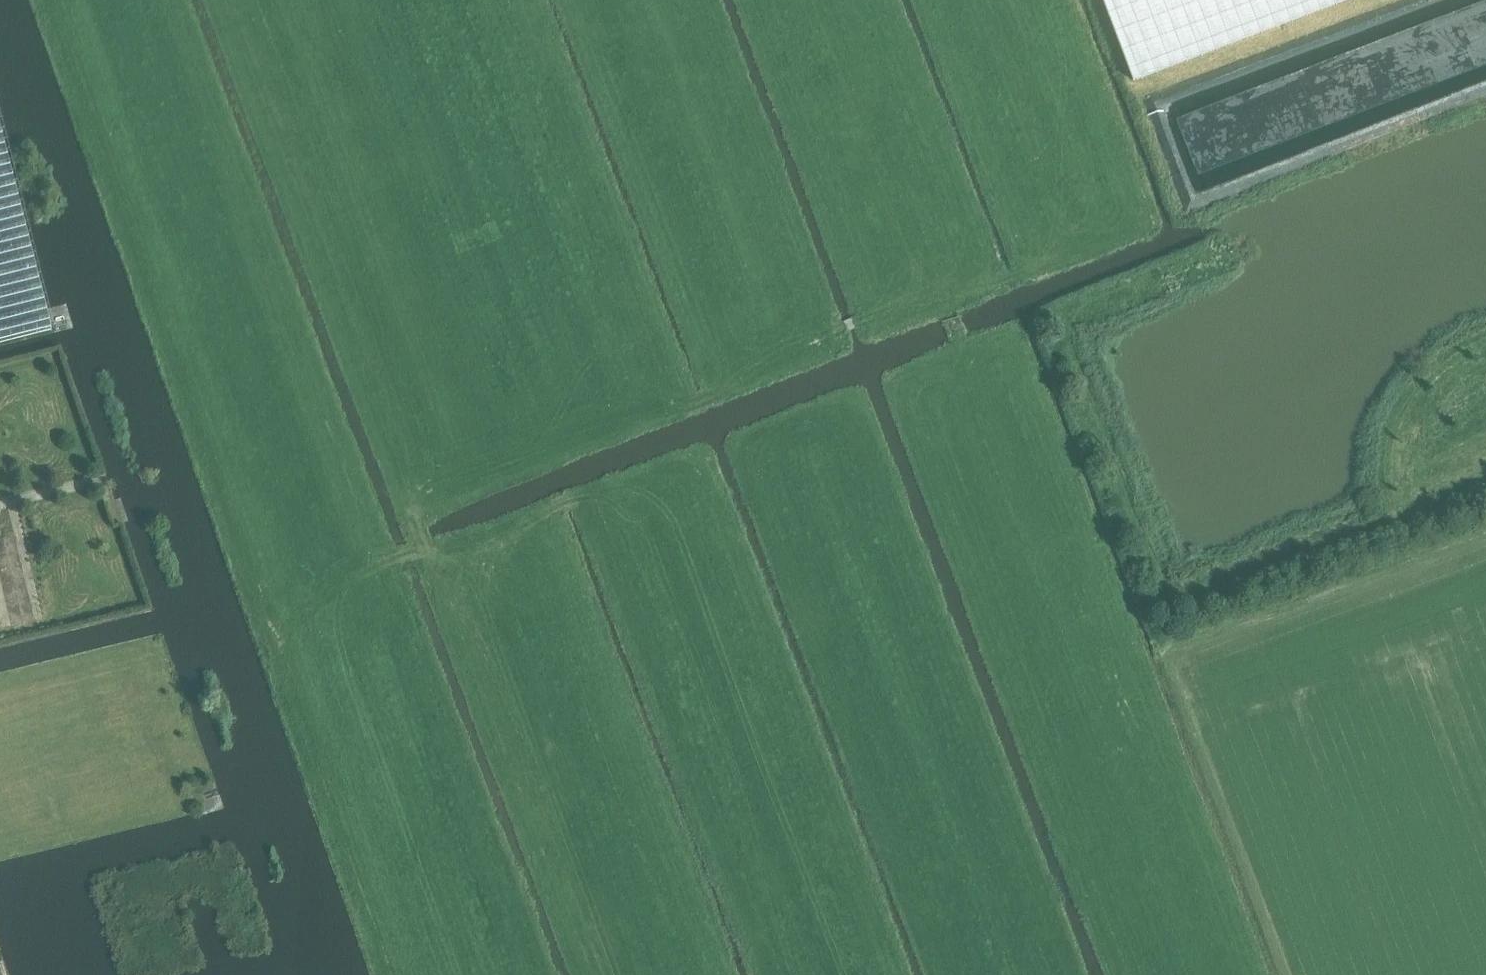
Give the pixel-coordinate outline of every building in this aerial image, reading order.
[(1134,80),(1347,0),(1103,0),(1134,80)] [(51,331),(0,126),(0,344),(51,331)]
